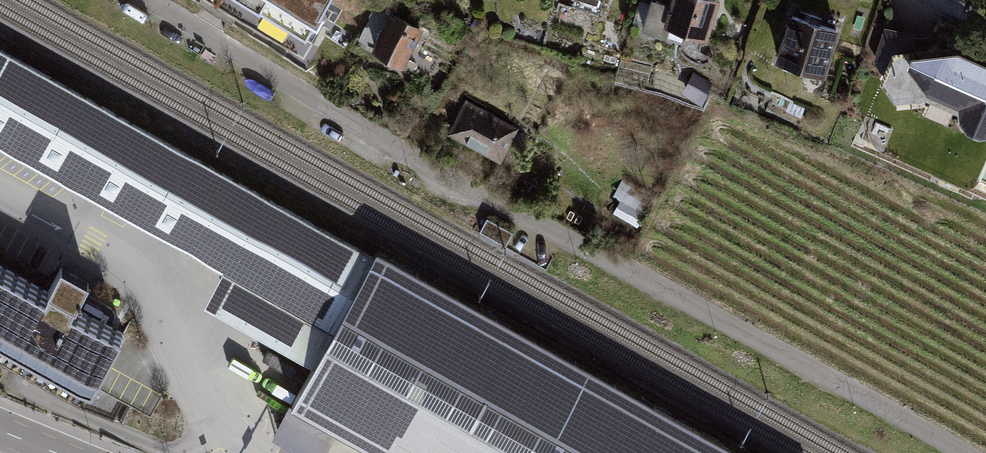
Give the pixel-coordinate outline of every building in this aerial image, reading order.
[(312,23),(327,0),(276,0),(312,23)] [(663,25),(707,40),(720,0),(671,0),(663,25)] [(421,33),(385,14),(368,45),(404,64),(421,33)] [(841,30),(789,14),(774,62),(826,78),(841,30)] [(930,41),(887,45),(888,95),(951,143),(985,139),(985,97),(943,90),(930,41)] [(223,269),(206,300),(299,352),(316,321),(358,246),(0,48),(0,145),(223,269)] [(513,128),(464,102),(450,129),(498,155),(513,128)] [(487,217),(480,231),(506,245),(513,232),(487,217)] [(292,403),(382,452),(742,452),(376,251),(315,361),(292,403)] [(0,265),(0,335),(31,352),(94,388),(106,366),(124,334),(75,307),(88,283),(73,275),(60,268),(47,291),(0,265)]
